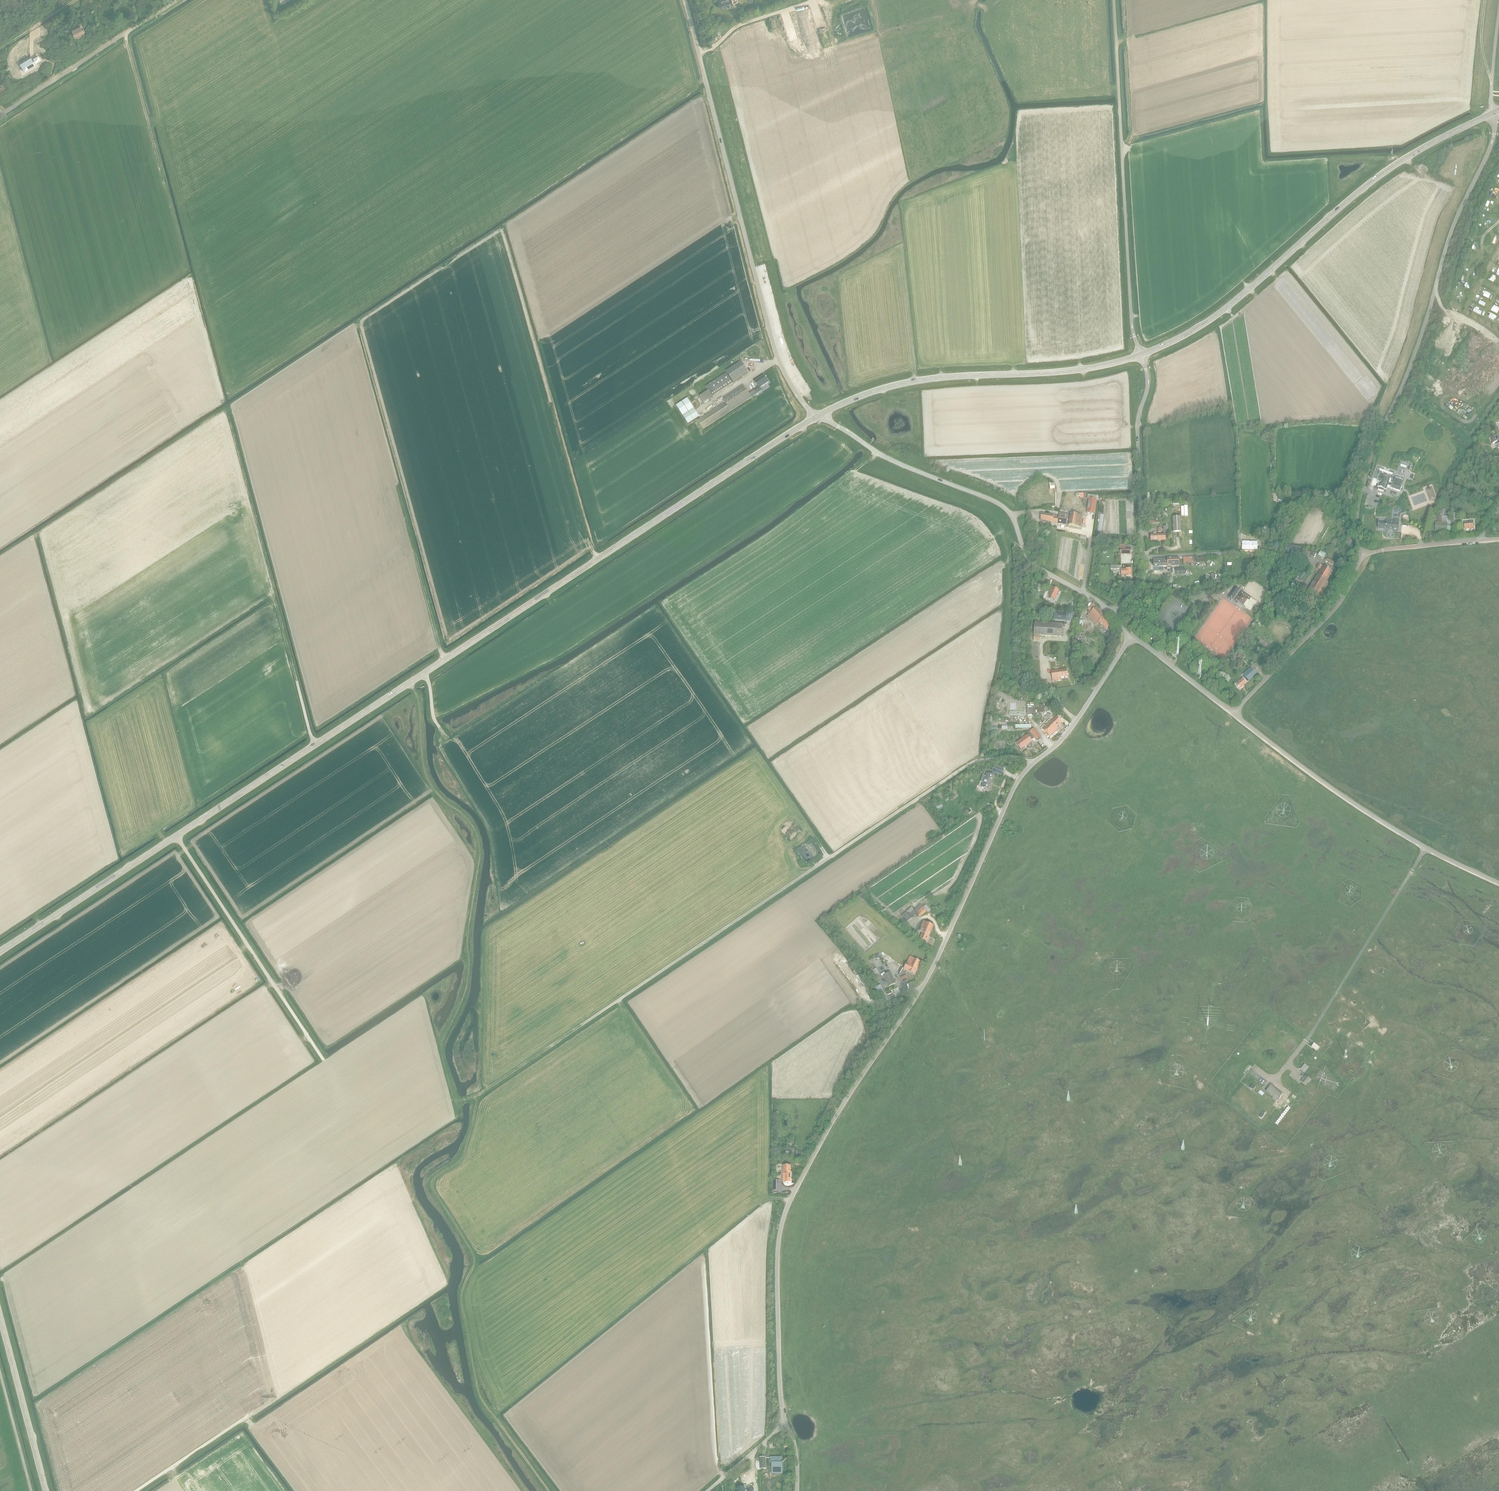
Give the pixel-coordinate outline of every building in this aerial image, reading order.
[(718,1),(721,8),(729,5),(730,8),(734,7),(733,4),(732,0),(720,0),(718,1)] [(72,30),(74,34),(76,37),(80,35),(80,34),(83,32),(80,26),(72,30)] [(31,57),(21,63),(25,70),(35,64),(31,57)] [(726,372),(733,382),(748,373),(741,362),(726,372)] [(708,391),(700,397),(704,403),(713,398),(713,397),(733,383),(726,373),(705,387),(708,391)] [(762,391),(760,388),(769,382),(766,379),(767,379),(764,375),(754,382),(758,387),(749,393),(743,385),(723,398),(725,402),(697,421),(703,429),(751,397),(762,391)] [(676,406),(688,424),(699,417),(687,399),(676,406)] [(1491,441),(1493,444),(1495,443),(1496,445),(1498,444),(1498,439),(1497,434),(1492,437),(1493,439),(1491,440),(1491,441)] [(1383,474),(1380,473),(1377,479),(1379,479),(1377,482),(1379,483),(1378,487),(1379,487),(1378,490),(1383,491),(1384,489),(1386,490),(1388,485),(1391,487),(1391,488),(1400,491),(1402,486),(1401,486),(1403,481),(1395,478),(1393,483),(1392,483),(1392,484),(1388,483),(1391,477),(1387,475),(1387,476),(1383,475),(1383,474)] [(1430,499),(1430,501),(1434,500),(1436,499),(1432,488),(1426,490),(1430,499)] [(1089,503),(1087,512),(1094,513),(1096,504),(1089,503)] [(1052,523),(1057,523),(1058,515),(1054,515),(1042,513),(1040,521),(1053,523),(1052,523)] [(1058,515),(1057,523),(1058,523),(1058,524),(1064,525),(1067,525),(1068,515),(1059,513),(1059,515),(1058,515)] [(1068,525),(1080,527),(1082,515),(1070,513),(1068,525)] [(1173,517),(1173,532),(1179,531),(1181,531),(1181,516),(1173,517)] [(1378,529),(1385,529),(1398,531),(1399,519),(1394,518),(1393,520),(1386,520),(1386,523),(1378,522),(1378,529)] [(1465,523),(1465,530),(1474,529),(1473,521),(1470,521),(1470,522),(1465,523)] [(1447,523),(1435,523),(1435,531),(1447,531),(1450,531),(1450,526),(1447,526),(1447,523)] [(1150,535),(1150,541),(1160,540),(1165,540),(1165,534),(1156,534),(1156,532),(1153,532),(1153,534),(1150,535)] [(1286,545),(1285,554),(1300,556),(1301,548),(1286,545)] [(1323,553),(1313,546),(1310,550),(1315,552),(1314,553),(1323,559),(1326,554),(1323,552),(1323,553)] [(1154,559),(1154,567),(1161,567),(1161,568),(1163,568),(1163,567),(1167,567),(1167,568),(1171,568),(1171,566),(1179,566),(1179,558),(1154,559)] [(1125,569),(1121,569),(1121,576),(1125,576),(1125,577),(1132,577),(1131,567),(1125,567),(1125,569)] [(1326,581),(1331,572),(1323,567),(1318,575),(1317,575),(1307,591),(1315,596),(1319,598),(1328,584),(1332,587),(1333,585),(1329,583),(1329,582),(1326,581)] [(1211,574),(1211,582),(1222,582),(1222,574),(1211,574)] [(1297,586),(1294,590),(1299,593),(1301,590),(1297,587),(1304,577),(1300,574),(1293,583),(1297,586)] [(1048,597),(1055,600),(1059,590),(1053,587),(1050,586),(1047,591),(1051,592),(1048,597)] [(1228,596),(1233,599),(1239,589),(1235,587),(1228,596)] [(1242,591),(1235,601),(1237,602),(1238,601),(1243,605),(1251,610),(1257,602),(1251,598),(1251,597),(1242,591)] [(1089,614),(1087,616),(1095,625),(1098,622),(1106,630),(1111,626),(1103,618),(1105,617),(1093,604),(1087,609),(1089,611),(1087,612),(1089,614)] [(1034,635),(1034,640),(1040,641),(1040,636),(1062,637),(1063,624),(1035,622),(1034,635)] [(1073,638),(1078,641),(1082,632),(1078,629),(1073,638)] [(1245,676),(1236,684),(1240,689),(1256,674),(1251,668),(1243,675),(1245,676)] [(1061,678),(1068,677),(1067,669),(1051,672),(1052,681),(1061,680),(1061,678)] [(1035,705),(1035,708),(1027,708),(1027,714),(1045,712),(1045,710),(1047,710),(1047,707),(1044,707),(1044,705),(1035,705)] [(1042,725),(1040,727),(1042,729),(1050,737),(1058,728),(1057,727),(1062,722),(1056,717),(1051,722),(1050,720),(1044,727),(1042,725)] [(1031,733),(1028,736),(1031,740),(1035,738),(1036,740),(1038,741),(1041,739),(1040,737),(1034,729),(1030,732),(1031,733)] [(1017,743),(1021,749),(1032,741),(1031,740),(1028,736),(1028,735),(1017,743)] [(992,771),(1002,775),(1003,770),(994,766),(992,771)] [(980,782),(983,783),(981,787),(989,790),(994,776),(995,776),(987,773),(986,776),(983,775),(980,782)] [(907,911),(912,917),(915,914),(918,917),(919,916),(920,917),(927,911),(923,907),(921,904),(914,910),(912,907),(907,911)] [(911,918),(906,912),(901,916),(907,922),(911,918)] [(919,931),(922,933),(920,938),(926,941),(933,926),(924,921),(919,931)] [(904,969),(914,974),(921,962),(910,956),(904,969)] [(883,975),(888,987),(896,983),(891,972),(883,975)] [(875,988),(878,994),(884,991),(880,985),(875,988)] [(1304,1064),(1300,1070),(1305,1073),(1309,1067),(1304,1064)] [(1306,1076),(1301,1082),(1305,1085),(1310,1079),(1306,1076)] [(1243,1079),(1232,1094),(1252,1110),(1250,1113),(1261,1121),(1282,1094),(1271,1086),(1266,1092),(1262,1088),(1264,1086),(1253,1078),(1243,1079)] [(781,1457),(770,1457),(770,1461),(772,1461),(772,1462),(772,1469),(772,1474),(782,1474),(782,1469),(782,1462),(781,1462),(781,1461),(781,1457)] [(740,1484),(741,1490),(756,1490),(755,1483),(749,1484),(749,1486),(747,1486),(747,1483),(740,1484)]
